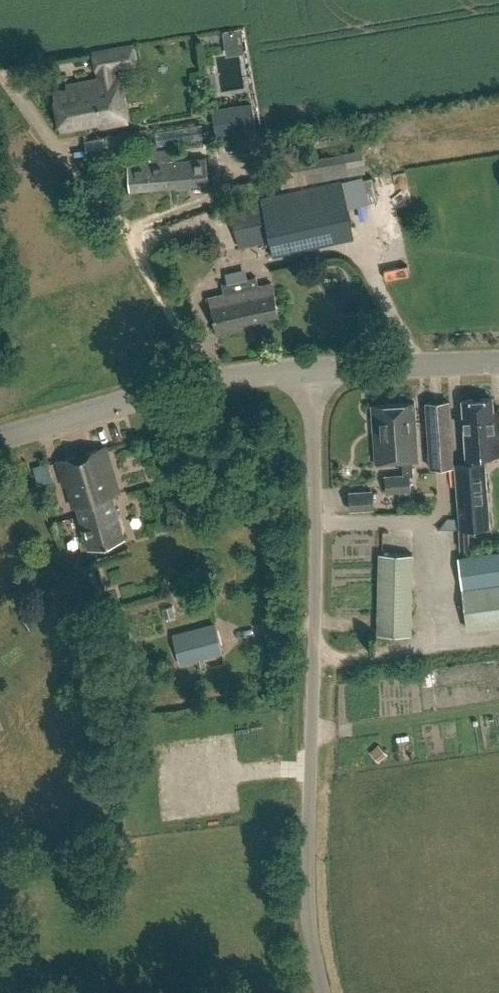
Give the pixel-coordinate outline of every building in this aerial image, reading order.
[(99,70),(100,78),(76,83),(78,90),(70,92),(69,89),(54,92),(61,128),(99,121),(100,125),(127,120),(118,75),(114,75),(113,68),(135,64),(131,45),(93,52),(96,71),(99,70)] [(252,103),(211,109),(215,133),(255,128),(252,103)] [(231,156),(256,153),(253,135),(228,139),(231,156)] [(280,185),(307,180),(365,170),(362,148),(277,163),(280,185)] [(170,163),(173,163),(172,150),(159,151),(160,164),(126,166),(128,192),(172,189),(170,163)] [(170,163),(172,189),(206,187),(204,160),(173,163),(170,163)] [(228,202),(239,247),(272,240),(262,195),(228,202)] [(256,277),(246,279),(248,287),(232,291),(230,282),(221,284),(222,293),(208,296),(216,335),(243,328),(242,323),(278,315),(271,282),(258,285),(256,277)] [(466,462),(454,463),(454,470),(459,530),(488,528),(483,449),(498,448),(498,417),(498,410),(493,410),(492,397),(462,400),(463,417),(466,462)] [(431,466),(453,465),(447,401),(425,402),(431,466)] [(393,404),(396,463),(402,463),(403,475),(384,476),(385,492),(410,491),(409,475),(412,475),(411,462),(417,462),(414,403),(393,404)] [(375,465),(396,463),(393,404),(371,406),(375,465)] [(118,492),(104,446),(57,461),(64,487),(67,486),(74,508),(76,507),(88,547),(124,535),(112,494),(118,492)] [(38,486),(54,482),(47,462),(32,466),(38,486)] [(350,510),(372,509),(371,491),(349,492),(350,510)] [(459,537),(469,536),(469,529),(459,530),(459,537)] [(498,625),(498,552),(458,557),(468,629),(498,625)] [(411,634),(412,554),(379,553),(378,634),(411,634)] [(176,664),(226,651),(218,622),(168,636),(176,664)]
